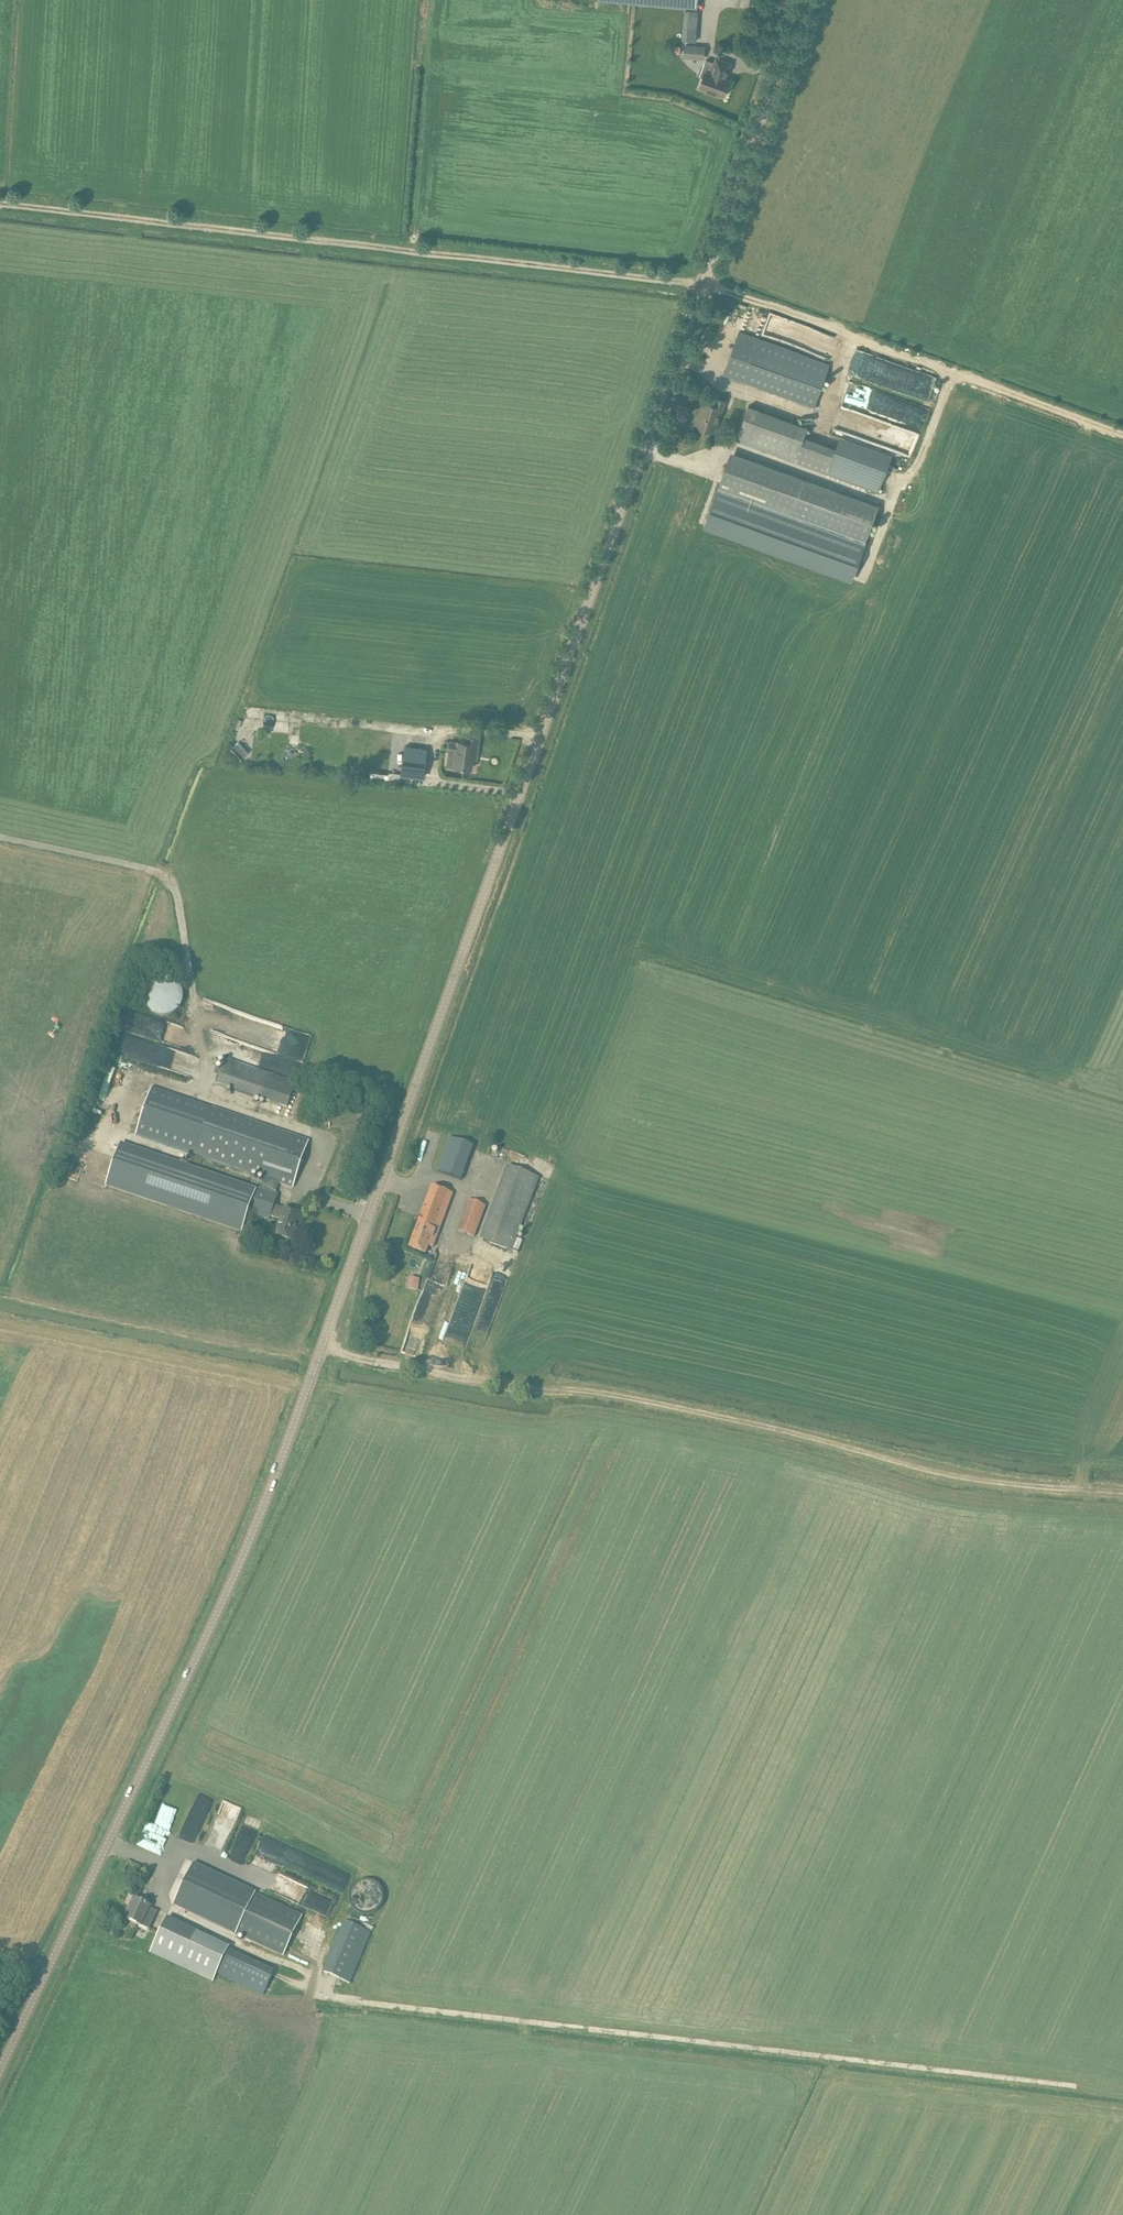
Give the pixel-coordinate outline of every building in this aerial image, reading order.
[(692,46),(685,45),(684,56),(691,57),(692,46)] [(702,77),(699,87),(704,89),(703,91),(719,96),(720,94),(724,95),(729,79),(725,78),(731,63),(715,57),(714,62),(706,59),(700,76),(702,77)] [(830,364),(739,332),(724,374),(815,406),(830,364)] [(725,400),(716,397),(713,404),(703,400),(695,425),(714,432),(725,400)] [(748,406),(736,439),(827,473),(879,492),(892,456),(840,437),(836,448),(804,436),(807,427),(748,406)] [(731,452),(704,526),(852,580),(879,506),(731,452)] [(479,737),(467,736),(466,742),(458,741),(458,742),(450,741),(449,749),(457,750),(455,766),(472,768),(473,754),(477,755),(479,737)] [(238,742),(230,749),(240,760),(248,753),(238,742)] [(426,759),(404,756),(401,774),(423,777),(426,759)] [(169,978),(164,977),(159,977),(154,980),(150,983),(147,986),(145,992),(144,1000),(146,1006),(149,1010),(152,1013),(156,1015),(160,1017),(165,1017),(171,1016),(176,1013),(180,1009),(182,1005),(184,1000),(184,994),(182,989),(180,985),(174,980),(169,978)] [(110,1052),(194,1076),(200,1055),(115,1032),(110,1052)] [(295,1082),(225,1058),(217,1084),(286,1108),(295,1082)] [(152,1087),(136,1135),(195,1155),(190,1168),(121,1144),(107,1185),(242,1231),(256,1190),(198,1171),(202,1157),(264,1178),(261,1187),(261,1188),(260,1188),(251,1212),(270,1218),(271,1215),(273,1207),(278,1194),(276,1194),(279,1183),(293,1188),(309,1140),(152,1087)] [(474,1146),(450,1137),(437,1171),(461,1180),(474,1146)] [(502,1166),(481,1242),(516,1251),(536,1175),(502,1166)] [(454,1194),(432,1186),(409,1248),(427,1254),(430,1246),(434,1247),(454,1194)] [(486,1206),(470,1200),(458,1232),(475,1238),(486,1206)] [(284,1210),(273,1207),(271,1215),(281,1218),(275,1236),(293,1242),(298,1225),(296,1224),(299,1213),(284,1208),(284,1210)] [(434,1252),(413,1319),(429,1324),(450,1256),(434,1252)] [(444,1343),(468,1350),(491,1271),(467,1264),(444,1343)] [(409,1281),(408,1289),(418,1290),(419,1283),(409,1281)] [(195,1843),(215,1796),(200,1789),(180,1837),(195,1843)] [(163,1855),(172,1832),(171,1832),(179,1810),(162,1803),(153,1825),(145,1822),(137,1845),(163,1855)] [(287,1845),(287,1843),(263,1834),(252,1862),(270,1869),(273,1862),(287,1867),(294,1848),(287,1845)] [(194,1864),(174,1905),(236,1935),(236,1934),(283,1956),(302,1916),(256,1894),(256,1893),(194,1864)] [(152,1907),(136,1900),(130,1911),(129,1910),(125,1918),(149,1929),(157,1912),(151,1909),(152,1907)] [(229,1946),(167,1917),(151,1952),(213,1981),(216,1973),(263,1995),(274,1971),(228,1949),(229,1946)] [(372,1932),(344,1921),(323,1972),(350,1983),(372,1932)]
